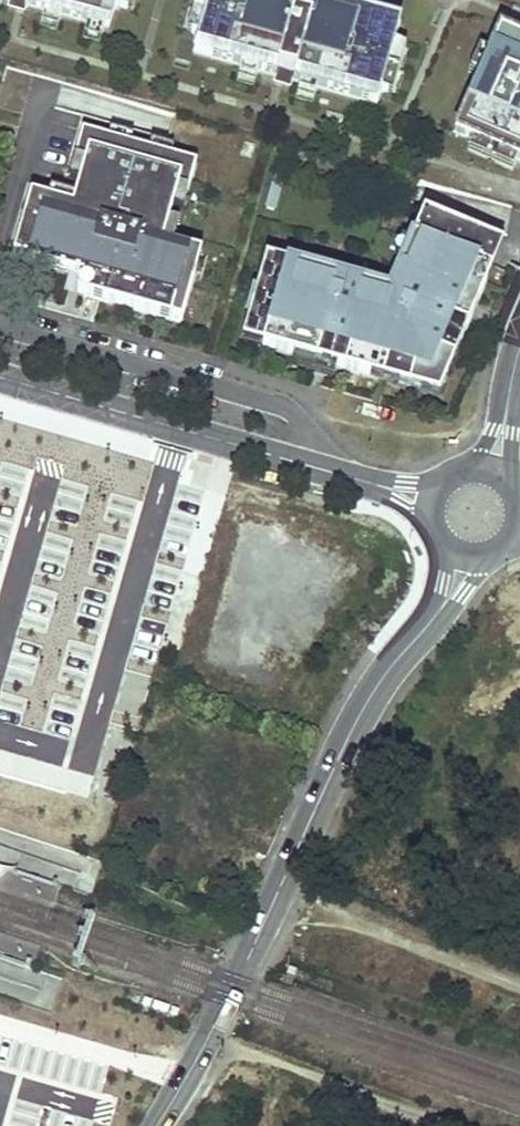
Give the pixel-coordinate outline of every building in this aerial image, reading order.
[(26,7),(43,12),(44,7),(61,12),(60,17),(86,24),(103,29),(107,30),(113,8),(118,10),(119,8),(121,0),(28,0),(26,7)] [(119,8),(131,11),(134,0),(121,0),(119,8)] [(208,0),(195,0),(185,33),(197,36),(208,0)] [(399,25),(326,4),(313,0),(208,0),(197,36),(192,54),(239,68),(241,62),(258,67),(257,73),(273,77),(276,70),(293,75),(291,83),(298,85),(316,90),(375,107),(379,93),(393,46),(399,25)] [(44,7),(43,12),(38,28),(55,33),(60,17),(61,12),(44,7)] [(103,29),(86,24),(81,40),(98,45),(103,29)] [(498,32),(488,55),(477,80),(467,102),(473,105),(467,118),(461,115),(453,135),(471,143),(499,156),(515,163),(519,165),(519,42),(498,32)] [(393,46),(379,93),(391,97),(404,49),(393,46)] [(477,80),(488,55),(477,51),(467,76),(477,80)] [(241,62),(239,68),(235,84),(252,88),(257,73),(258,67),(241,62)] [(276,70),(273,77),(282,80),(291,83),(293,75),(276,70)] [(316,90),(298,85),(294,100),(311,105),(316,90)] [(473,105),(467,102),(461,115),(467,118),(473,105)] [(112,133),(109,142),(130,148),(132,139),(112,133)] [(109,142),(83,134),(75,162),(84,165),(79,183),(74,199),(72,208),(48,201),(30,196),(12,256),(45,266),(49,254),(73,262),(70,273),(81,276),(92,279),(87,298),(159,318),(170,321),(175,302),(185,304),(199,254),(174,248),(196,167),(170,159),(150,153),(130,148),(109,142)] [(499,156),(471,143),(466,152),(511,172),(515,163),(499,156)] [(152,144),(150,153),(170,159),(172,150),(152,144)] [(84,165),(75,162),(70,181),(79,183),(84,165)] [(74,199),(51,192),(48,201),(72,208),(74,199)] [(425,214),(391,296),(267,260),(247,326),(268,332),(263,348),(295,358),(318,364),(320,354),(326,356),(333,358),(330,368),(338,370),(370,379),(374,366),(386,369),(382,383),(401,388),(405,375),(424,380),(420,393),(439,399),(452,368),(444,364),(450,352),(458,355),(474,319),(465,316),(470,303),(479,307),(488,286),(476,281),(483,264),(495,269),(504,249),(425,214)] [(73,262),(49,254),(45,266),(70,273),(73,262)] [(476,281),(488,286),(495,269),(483,264),(476,281)] [(92,279),(81,276),(76,294),(87,298),(92,279)] [(180,324),(185,304),(175,302),(170,321),(180,324)] [(465,316),(474,319),(479,307),(470,303),(465,316)] [(247,326),(243,342),(263,348),(268,332),(247,326)] [(444,364),(452,368),(458,355),(450,352),(444,364)] [(318,364),(295,358),(292,368),(320,376),(335,381),(338,370),(330,368),(333,358),(326,356),(320,354),(318,364)] [(374,366),(370,379),(382,383),(386,369),(374,366)] [(405,375),(401,388),(420,393),(424,380),(405,375)]
